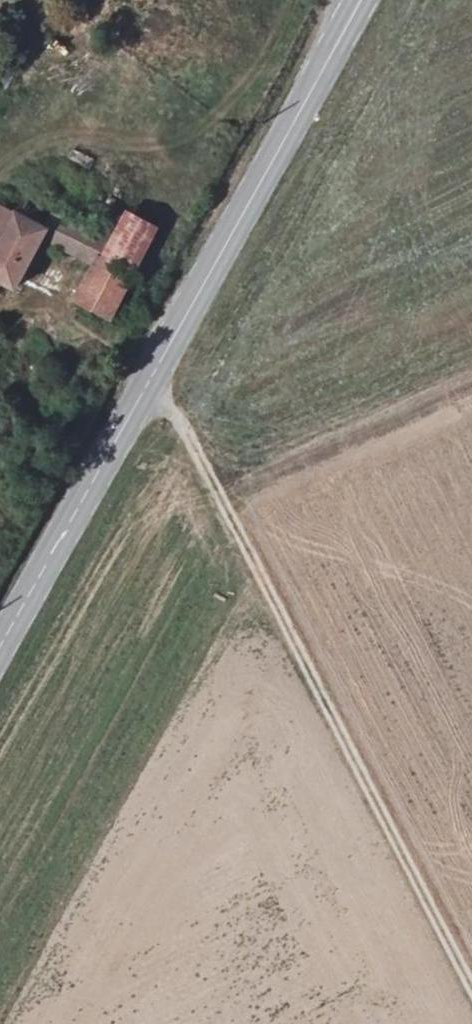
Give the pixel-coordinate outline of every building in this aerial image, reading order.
[(13,221),(0,215),(0,246),(13,221)] [(127,216),(112,244),(100,265),(130,281),(157,233),(127,216)] [(2,291),(12,297),(42,244),(56,253),(62,245),(100,265),(112,244),(51,220),(42,234),(13,221),(0,246),(0,294),(2,291)] [(100,265),(76,307),(107,324),(130,281),(100,265)]
